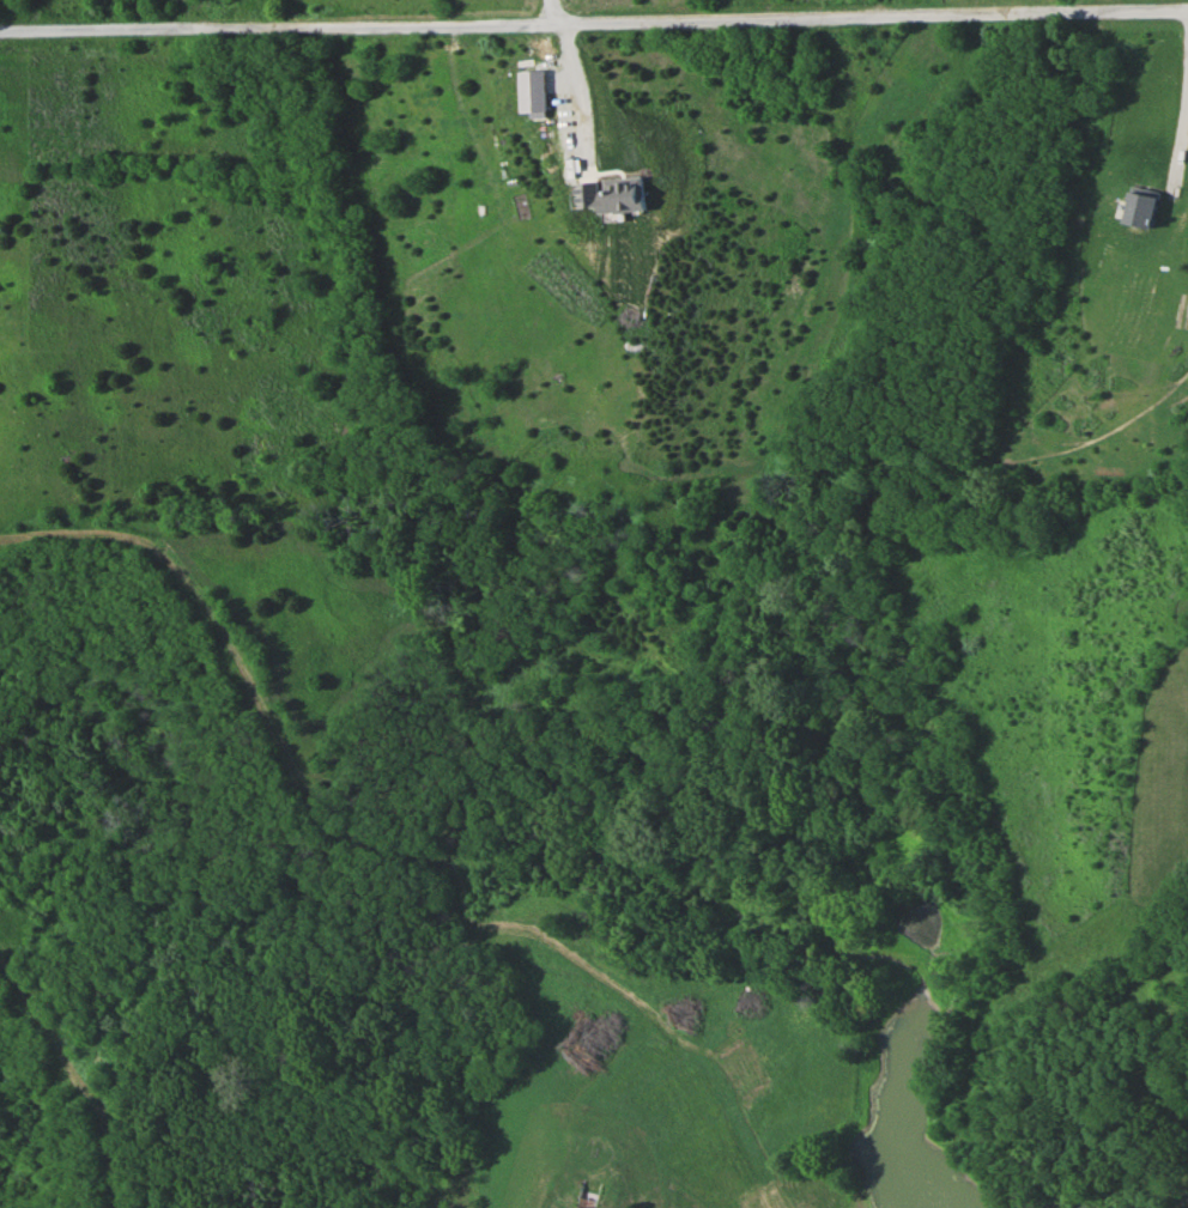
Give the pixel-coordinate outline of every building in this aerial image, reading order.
[(519,72),(543,71),(545,111),(520,113),(519,72)] [(574,182),(596,181),(598,192),(602,192),(601,180),(642,176),(644,211),(596,216),(595,207),(576,210),(574,182)] [(1132,186),(1159,193),(1150,230),(1122,223),(1132,186)]
